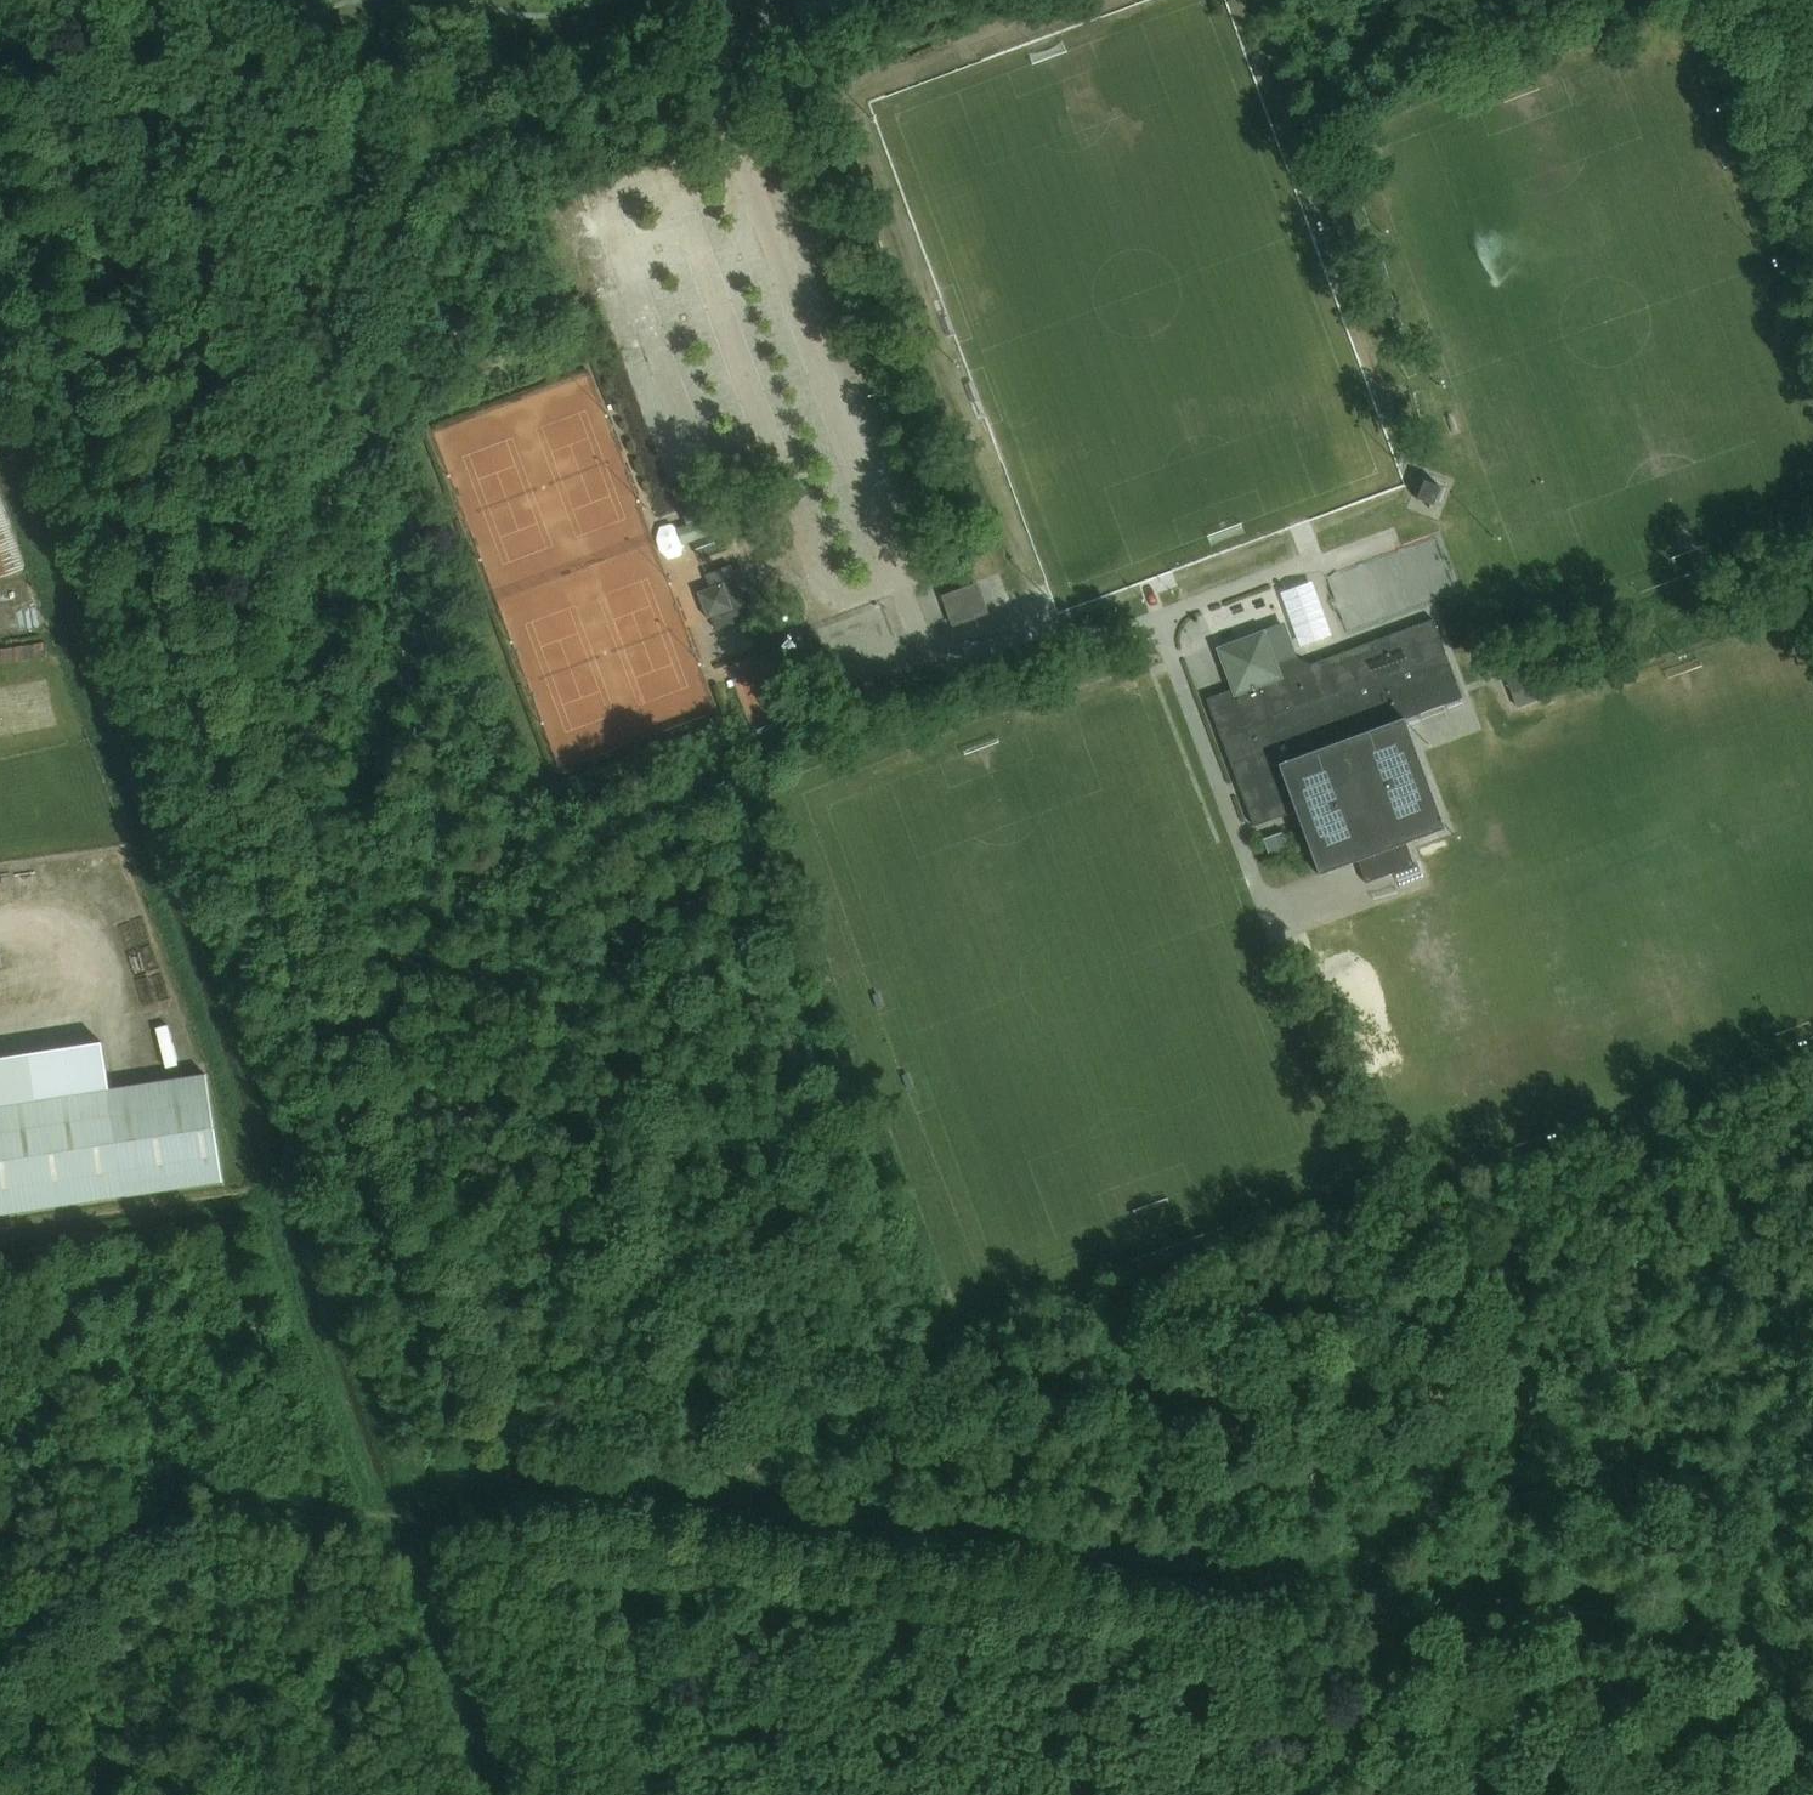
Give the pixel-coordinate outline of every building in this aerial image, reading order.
[(770,34),(762,37),(765,44),(772,42),(770,34)] [(1415,497),(1432,503),(1439,485),(1423,478),(1415,497)] [(27,571),(0,498),(0,581),(27,571)] [(687,524),(706,518),(701,502),(682,509),(687,524)] [(685,545),(694,542),(712,535),(706,518),(687,524),(678,527),(685,545)] [(712,535),(694,542),(698,555),(717,548),(712,535)] [(718,627),(752,614),(733,565),(706,576),(711,587),(698,592),(707,616),(713,614),(718,627)] [(980,609),(973,591),(954,598),(960,616),(980,609)] [(1254,826),(1293,812),(1296,811),(1319,873),(1358,860),(1366,882),(1415,864),(1406,842),(1444,826),(1405,718),(1463,697),(1433,619),(1310,664),(1294,655),(1291,657),(1277,662),(1265,628),(1217,645),(1233,688),(1207,698),(1226,750),(1229,749),(1231,755),(1228,756),(1252,820),(1254,826)] [(1539,684),(1529,657),(1502,667),(1512,694),(1539,684)] [(29,1054),(0,1059),(0,1216),(223,1182),(206,1076),(110,1090),(103,1043),(29,1054)]
